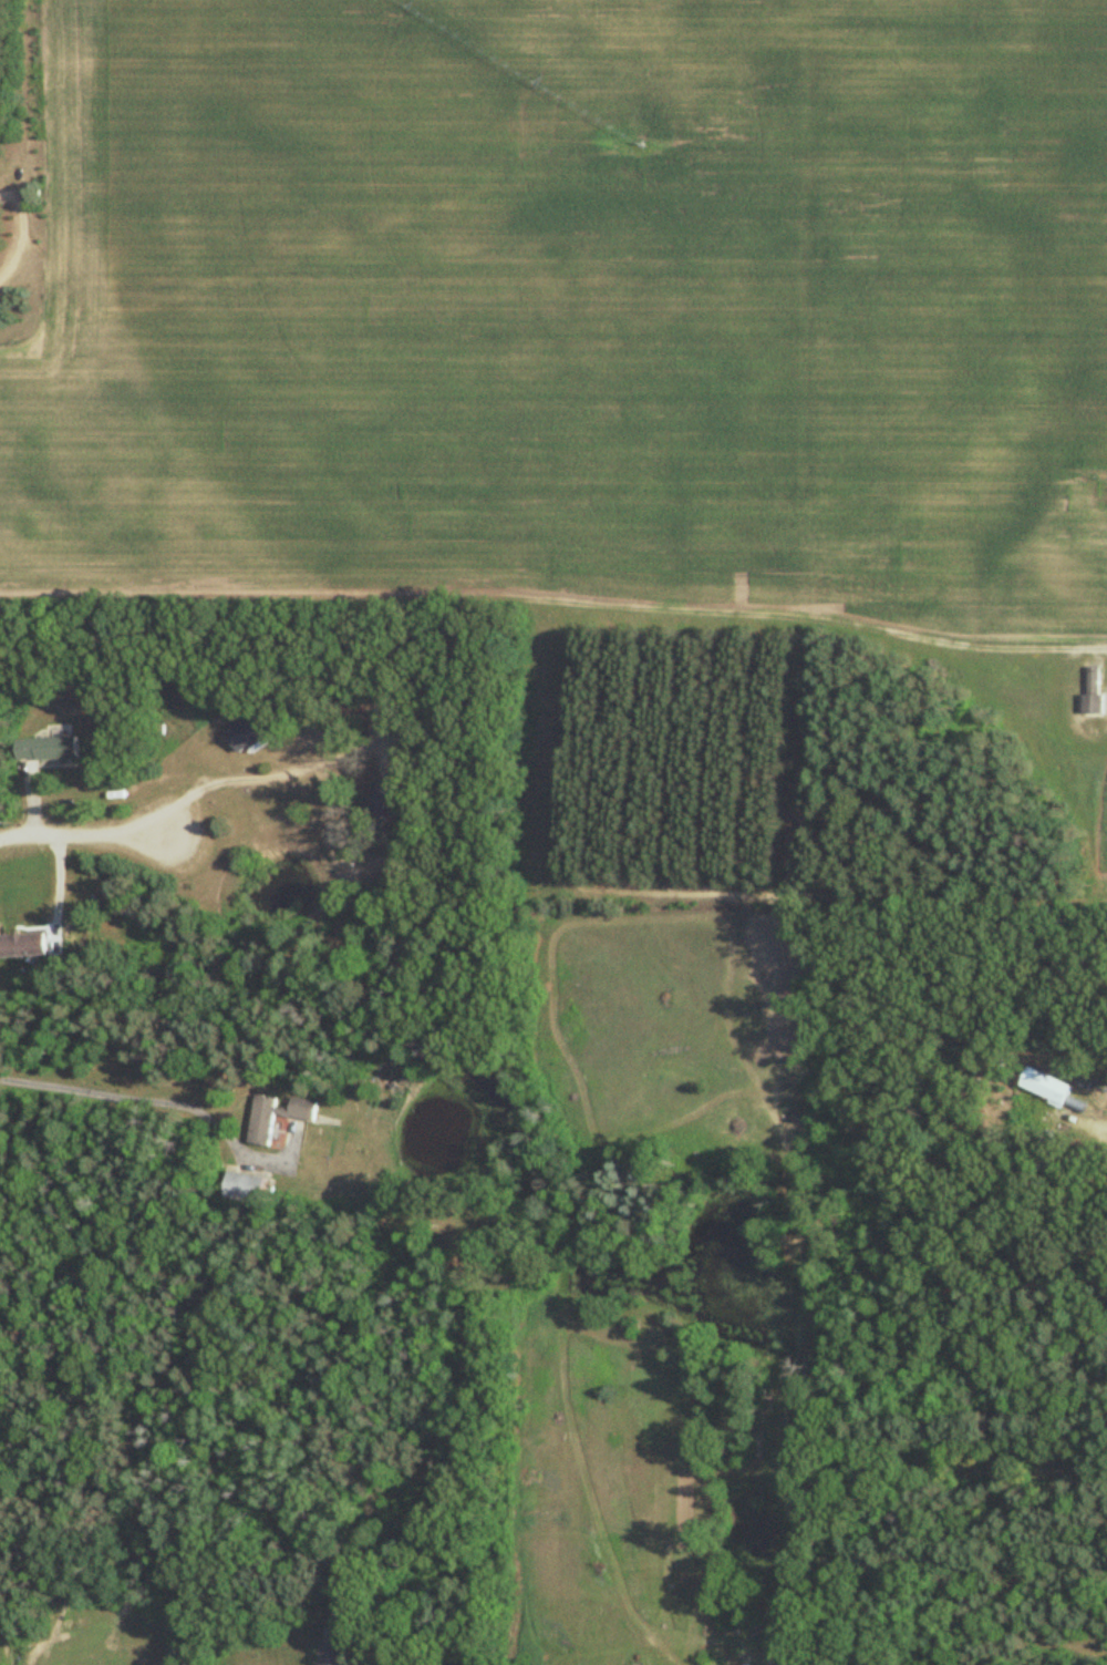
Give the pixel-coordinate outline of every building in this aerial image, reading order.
[(1100,717),(1100,668),(1085,668),(1085,717),(1100,717)] [(264,736),(251,715),(222,733),(236,754),(264,736)] [(76,762),(76,739),(15,740),(16,764),(76,762)] [(1064,1107),(1072,1087),(1029,1068),(1020,1088),(1064,1107)] [(268,1147),(273,1116),(314,1122),(317,1102),(290,1098),(289,1109),(274,1107),(276,1099),(254,1096),(247,1145),(268,1147)] [(261,1204),(264,1178),(227,1173),(224,1199),(261,1204)]
